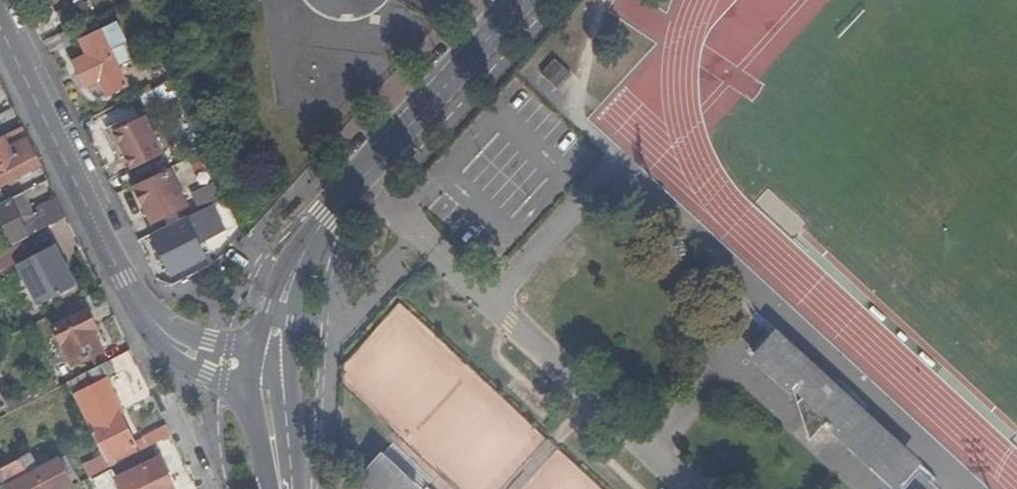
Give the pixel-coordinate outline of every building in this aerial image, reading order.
[(309,4),(320,14),(329,19),(338,22),(351,23),(359,22),(374,17),(381,12),(391,2),(392,0),(306,0),(309,4)] [(65,31),(92,19),(84,3),(58,15),(65,31)] [(119,67),(116,62),(101,30),(93,34),(87,23),(61,35),(67,46),(81,39),(88,55),(74,61),(86,87),(100,80),(108,96),(128,87),(119,67)] [(574,78),(558,64),(544,81),(559,93),(574,78)] [(131,168),(163,153),(145,116),(114,131),(131,168)] [(32,148),(26,135),(8,144),(6,138),(0,141),(0,165),(32,148)] [(5,197),(0,187),(42,166),(33,148),(32,148),(0,165),(0,200),(5,197)] [(135,187),(152,223),(187,206),(170,170),(135,187)] [(228,197),(222,184),(193,197),(200,211),(213,205),(224,200),(226,199),(228,197)] [(22,220),(32,215),(22,194),(12,199),(22,220)] [(67,218),(60,204),(58,200),(38,210),(38,211),(32,215),(22,220),(12,199),(7,201),(0,204),(0,215),(15,245),(67,218)] [(187,219),(153,235),(172,274),(206,258),(199,243),(225,231),(213,205),(200,211),(186,217),(187,219)] [(40,305),(78,286),(56,245),(19,264),(40,305)] [(53,323),(73,363),(102,348),(92,327),(96,325),(87,307),(53,323)] [(800,396),(830,425),(896,485),(916,463),(775,333),(755,355),(800,396)] [(118,374),(111,361),(69,383),(83,410),(92,428),(111,468),(172,436),(168,426),(135,443),(121,413),(124,411),(109,380),(118,374)] [(815,443),(830,425),(800,396),(815,443)] [(428,486),(387,447),(354,482),(361,488),(425,488),(428,486)] [(87,459),(88,474),(107,473),(105,457),(87,459)] [(123,488),(175,488),(160,457),(118,478),(123,488)] [(11,488),(62,488),(73,483),(60,459),(32,474),(23,458),(1,469),(11,488)]
